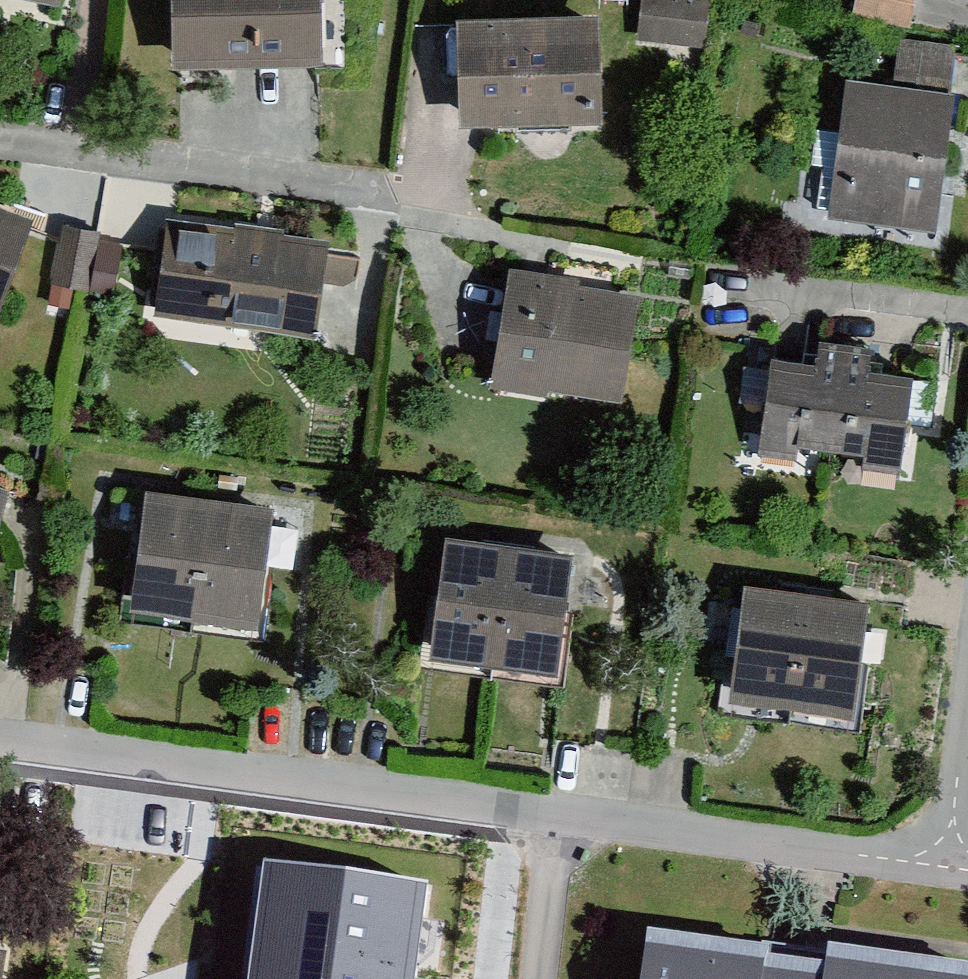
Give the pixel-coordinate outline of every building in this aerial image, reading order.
[(41,9),(43,0),(8,0),(41,9)] [(151,60),(303,58),(303,0),(150,0),(151,60)] [(637,37),(704,41),(707,0),(640,0),(637,37)] [(911,20),(914,0),(855,0),(853,13),(911,20)] [(592,12),(437,19),(442,125),(596,119),(592,12)] [(948,101),(841,82),(815,228),(923,247),(948,101)] [(0,212),(0,285),(26,223),(0,212)] [(115,286),(125,234),(62,222),(52,273),(115,286)] [(306,345),(320,257),(163,232),(149,320),(306,345)] [(636,302),(499,272),(475,383),(612,413),(636,302)] [(751,453),(821,461),(834,355),(808,352),(805,379),(761,374),(751,453)] [(860,359),(834,355),(821,461),(892,470),(901,391),(857,386),(860,359)] [(265,507),(125,487),(107,610),(247,630),(265,507)] [(566,562),(429,537),(407,658),(544,684),(566,562)] [(858,609),(731,585),(709,703),(836,727),(858,609)] [(417,881),(269,856),(253,978),(406,978),(417,881)] [(810,952),(805,978),(964,978),(810,952)] [(636,956),(632,978),(765,978),(636,956)]
